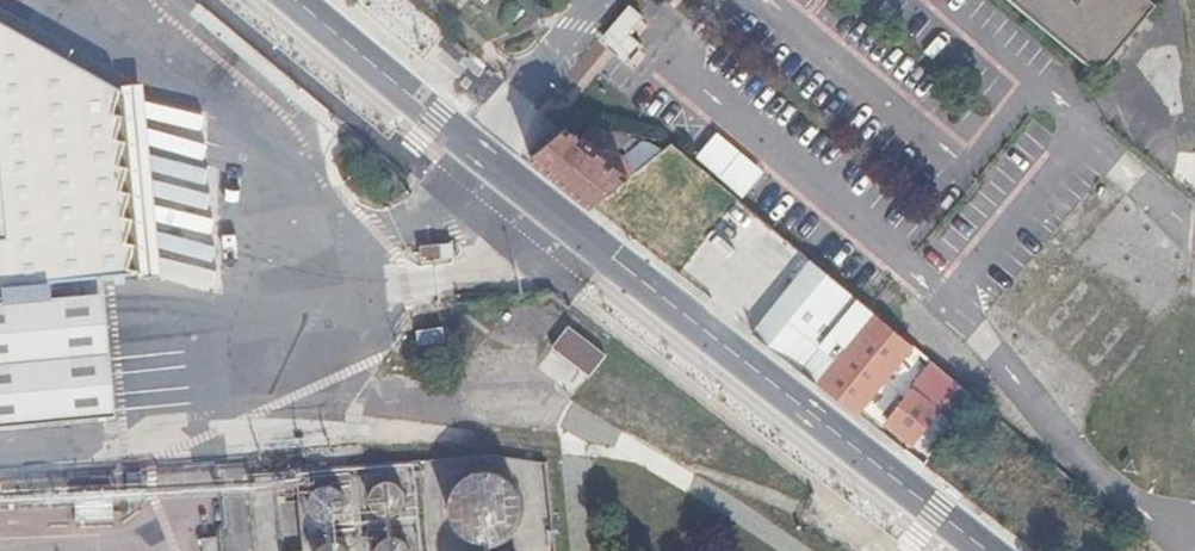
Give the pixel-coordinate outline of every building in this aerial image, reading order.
[(1094,66),(1149,0),(1013,0),(1094,66)] [(140,281),(142,278),(141,276),(134,271),(138,250),(131,246),(137,225),(130,220),(135,197),(127,193),(131,172),(124,168),(128,145),(120,141),(125,120),(118,117),(123,93),(0,23),(0,295),(140,281)] [(563,126),(529,157),(589,204),(629,172),(669,141),(645,136),(623,152),(601,134),(598,137),(583,125),(574,135),(563,126)] [(693,151),(743,193),(759,174),(708,133),(693,151)] [(669,141),(629,172),(633,176),(610,201),(670,257),(693,233),(674,215),(687,201),(670,185),(657,200),(641,185),(673,158),(713,192),(721,185),(669,141)] [(452,243),(419,246),(420,261),(447,258),(454,258),(452,243)] [(790,275),(748,328),(835,396),(892,328),(805,256),(790,275)] [(0,298),(0,423),(133,411),(122,287),(0,298)] [(444,328),(417,332),(419,348),(446,345),(444,328)] [(606,357),(568,328),(536,370),(574,399),(606,357)] [(835,396),(853,410),(881,378),(891,366),(910,344),(892,328),(835,396)] [(498,329),(489,340),(510,357),(519,345),(498,329)] [(953,422),(964,410),(974,398),(932,362),(897,402),(883,418),(877,413),(873,417),(884,426),(888,421),(909,440),(917,430),(928,419),(937,408),(953,422)] [(891,366),(881,378),(886,383),(896,371),(891,366)] [(883,418),(897,402),(889,395),(875,411),(877,413),(883,418)] [(972,417),(982,405),(974,398),(964,410),(972,417)] [(933,423),(928,419),(917,430),(923,435),(933,423)] [(507,526),(512,515),(513,504),(510,492),(503,483),(494,476),(483,472),(472,471),(461,474),(451,481),(444,490),(441,501),(441,513),(445,525),(453,534),(464,541),(476,543),(488,541),(499,536),(507,526)] [(368,504),(372,508),(377,511),(382,512),(388,512),(393,509),(397,505),(400,500),(401,495),(400,489),(397,484),(392,480),(387,478),(381,478),(375,479),(370,483),(367,488),(366,493),(366,499),(368,504)] [(307,512),(311,516),(315,519),(321,520),(326,519),(331,517),(335,513),(338,508),(339,503),(338,497),(335,491),(330,487),(325,485),(319,485),(313,487),(308,491),(305,496),(304,501),(305,507),(307,512)] [(114,488),(80,489),(80,519),(114,519),(114,488)] [(206,550),(224,550),(221,534),(204,537),(206,550)] [(400,546),(397,541),(393,538),(388,535),(383,535),(377,536),(373,539),(369,543),(367,548),(367,550),(401,550),(400,546)] [(343,546),(338,543),(333,540),(327,540),(321,542),(317,545),(313,550),(345,550),(343,546)]
